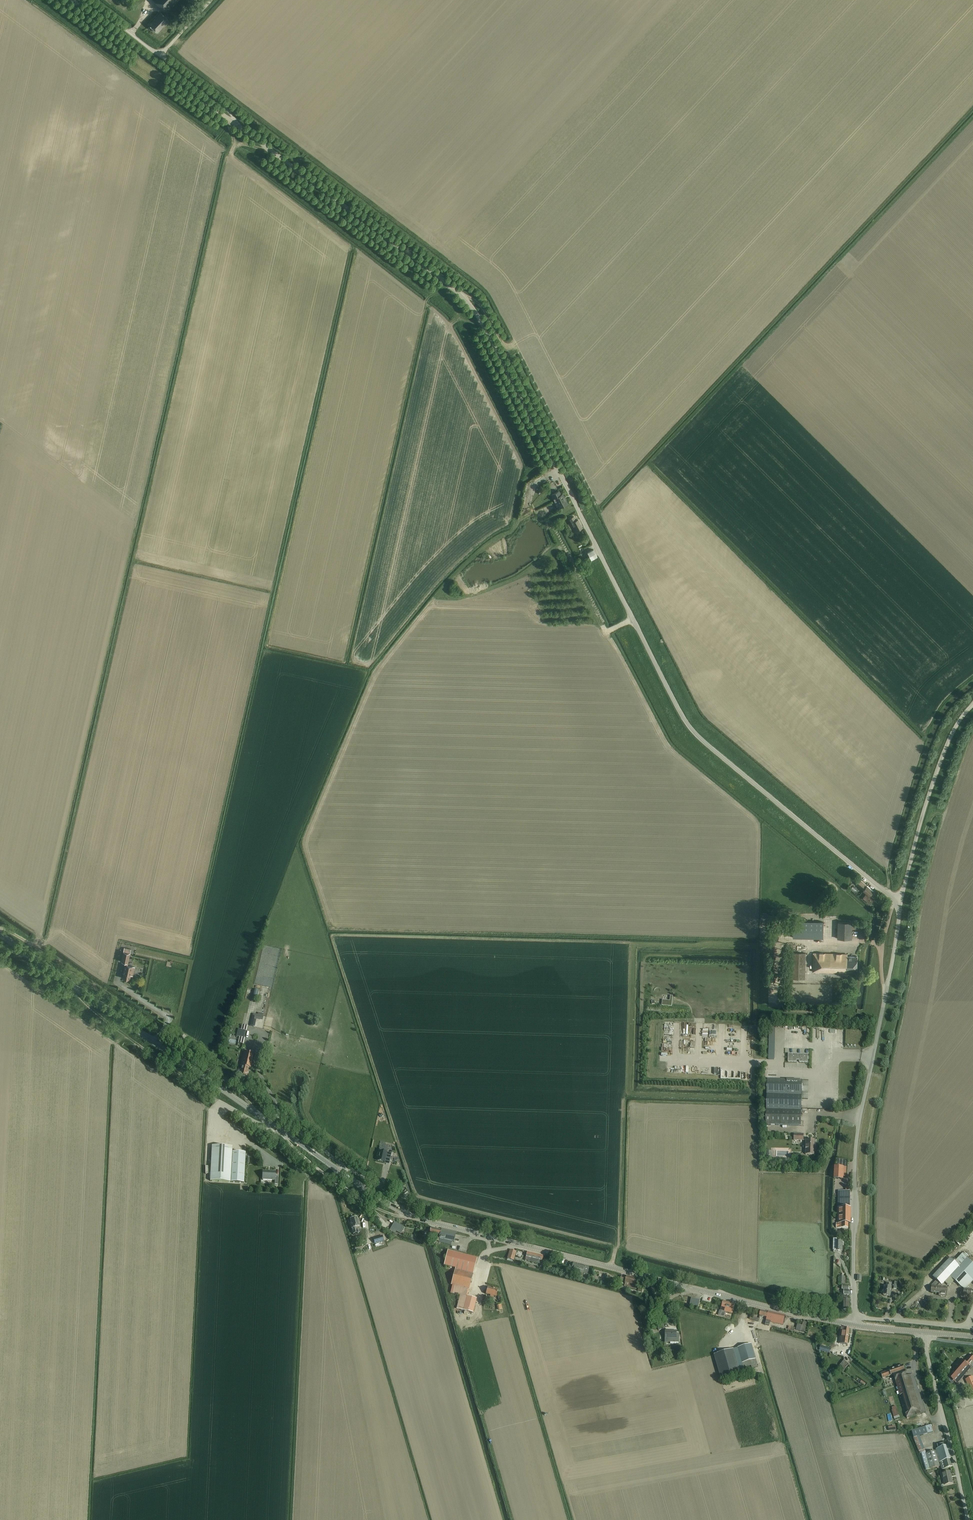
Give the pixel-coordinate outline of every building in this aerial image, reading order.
[(167,12),(179,0),(154,0),(167,12)] [(157,33),(169,20),(160,12),(149,25),(157,33)] [(559,490),(551,495),(553,499),(554,498),(555,501),(556,501),(560,507),(568,503),(563,494),(561,494),(559,490)] [(575,531),(583,528),(579,519),(576,520),(574,516),(569,519),(575,531)] [(588,552),(591,559),(597,556),(593,549),(588,552)] [(857,884),(864,890),(867,886),(860,880),(857,884)] [(874,891),(868,886),(867,886),(864,890),(863,890),(867,893),(863,898),(870,903),(874,898),(870,895),(874,891)] [(824,921),(794,921),(793,937),(823,938),(824,921)] [(852,922),(838,922),(838,938),(852,938),(852,922)] [(124,948),(121,961),(125,962),(124,969),(125,969),(123,978),(129,979),(130,975),(133,975),(135,966),(128,965),(131,949),(124,948)] [(792,979),(806,979),(806,953),(793,953),(792,979)] [(848,953),(813,953),(813,971),(847,972),(847,971),(857,971),(857,956),(847,956),(848,953)] [(662,1000),(662,1005),(671,1006),(673,996),(670,996),(670,1001),(662,1000)] [(253,1013),(250,1026),(255,1027),(257,1019),(263,1020),(264,1016),(263,1016),(263,1014),(258,1012),(258,1014),(253,1013)] [(239,1037),(240,1037),(244,1038),(246,1031),(241,1029),(238,1029),(237,1036),(239,1037)] [(251,1068),(254,1054),(248,1053),(248,1051),(244,1050),(244,1052),(241,1066),(242,1066),(241,1067),(242,1068),(241,1075),(247,1076),(249,1068),(251,1068)] [(808,1054),(788,1054),(788,1062),(796,1062),(797,1060),(799,1060),(799,1062),(808,1062),(808,1061),(808,1054)] [(767,1103),(767,1109),(801,1110),(801,1109),(802,1104),(802,1080),(768,1080),(767,1085),(767,1103)] [(766,1111),(766,1124),(801,1125),(801,1112),(801,1110),(767,1109),(766,1110),(766,1111)] [(806,1140),(806,1154),(814,1155),(815,1151),(817,1152),(817,1147),(817,1144),(815,1144),(815,1140),(806,1140)] [(211,1181),(231,1182),(232,1152),(233,1147),(212,1146),(211,1181)] [(378,1161),(385,1162),(384,1163),(389,1165),(389,1163),(390,1160),(392,1154),(380,1151),(378,1161)] [(232,1152),(231,1182),(244,1183),(245,1152),(232,1152)] [(834,1178),(843,1179),(844,1167),(837,1166),(835,1166),(834,1178)] [(263,1171),(263,1180),(275,1180),(275,1184),(278,1184),(279,1176),(275,1176),(275,1172),(263,1171)] [(838,1223),(836,1223),(836,1227),(839,1227),(848,1227),(848,1223),(849,1223),(850,1223),(851,1223),(851,1208),(851,1207),(850,1207),(850,1191),(845,1191),(844,1191),(839,1191),(839,1207),(838,1207),(838,1223)] [(357,1218),(350,1220),(351,1224),(350,1224),(352,1229),(353,1234),(358,1233),(357,1227),(360,1226),(357,1218)] [(377,1223),(380,1225),(386,1229),(387,1226),(383,1221),(380,1219),(377,1223)] [(404,1227),(395,1221),(390,1230),(395,1233),(396,1231),(400,1234),(404,1227)] [(430,1233),(429,1236),(434,1237),(435,1237),(434,1240),(439,1241),(442,1230),(431,1227),(429,1233),(430,1233)] [(439,1241),(439,1242),(451,1245),(452,1241),(454,1242),(456,1232),(442,1228),(442,1230),(439,1241)] [(834,1238),(834,1250),(836,1250),(843,1251),(843,1241),(841,1241),(841,1239),(838,1239),(838,1241),(837,1241),(837,1238),(834,1238)] [(513,1261),(516,1251),(510,1249),(507,1259),(513,1261)] [(457,1308),(459,1309),(464,1310),(473,1313),(477,1299),(467,1296),(477,1258),(448,1250),(444,1265),(456,1268),(451,1285),(453,1285),(451,1293),(460,1295),(457,1308)] [(540,1264),(540,1263),(541,1260),(542,1260),(544,1255),(527,1251),(525,1260),(540,1264)] [(931,1275),(933,1277),(936,1280),(931,1286),(932,1287),(932,1293),(940,1293),(940,1296),(946,1296),(947,1288),(939,1287),(941,1285),(942,1285),(945,1282),(950,1276),(954,1280),(960,1286),(965,1289),(972,1280),(972,1263),(963,1253),(954,1262),(952,1260),(950,1258),(935,1274),(933,1272),(931,1275)] [(570,1261),(568,1269),(575,1271),(584,1273),(587,1274),(589,1266),(570,1261)] [(637,1289),(639,1278),(627,1275),(627,1277),(622,1275),(620,1281),(626,1282),(625,1286),(637,1289)] [(498,1289),(488,1287),(486,1294),(491,1295),(490,1297),(492,1298),(493,1296),(496,1296),(498,1289)] [(699,1306),(700,1299),(692,1298),(690,1305),(699,1306)] [(726,1311),(733,1313),(735,1303),(723,1300),(721,1310),(719,1310),(718,1315),(724,1316),(724,1314),(725,1314),(726,1311)] [(765,1324),(769,1325),(770,1325),(770,1322),(783,1325),(786,1315),(769,1311),(769,1312),(761,1310),(760,1316),(767,1317),(765,1324)] [(663,1321),(660,1322),(660,1323),(662,1328),(662,1329),(666,1328),(665,1326),(668,1325),(666,1320),(663,1321)] [(805,1332),(805,1329),(806,1326),(807,1322),(803,1321),(802,1325),(797,1324),(796,1330),(805,1332)] [(839,1333),(839,1335),(840,1336),(839,1344),(848,1345),(850,1328),(841,1327),(840,1334),(839,1333)] [(677,1331),(666,1330),(665,1338),(665,1342),(670,1342),(673,1342),(677,1342),(679,1342),(679,1333),(677,1333),(677,1331)] [(738,1348),(744,1368),(751,1365),(752,1368),(758,1367),(751,1344),(738,1348)] [(738,1348),(734,1349),(740,1371),(744,1370),(744,1368),(738,1348)] [(714,1354),(721,1378),(741,1373),(740,1371),(734,1349),(714,1354)] [(946,1378),(951,1383),(952,1384),(955,1382),(969,1366),(972,1361),(972,1356),(971,1354),(965,1362),(961,1359),(947,1375),(948,1376),(946,1378)] [(844,1360),(838,1367),(843,1372),(846,1369),(845,1369),(849,1364),(844,1360)] [(907,1418),(926,1412),(913,1374),(907,1376),(903,1365),(881,1373),(882,1378),(893,1375),(896,1384),(900,1395),(901,1395),(902,1394),(908,1412),(907,1413),(906,1413),(907,1418)] [(914,1438),(919,1452),(920,1453),(921,1453),(924,1465),(926,1470),(940,1466),(936,1451),(926,1454),(925,1449),(919,1436),(933,1432),(931,1425),(912,1430),(914,1438)] [(946,1442),(942,1443),(937,1445),(938,1448),(936,1449),(942,1469),(953,1466),(946,1442)] [(945,1485),(953,1483),(950,1471),(942,1473),(945,1485)]
